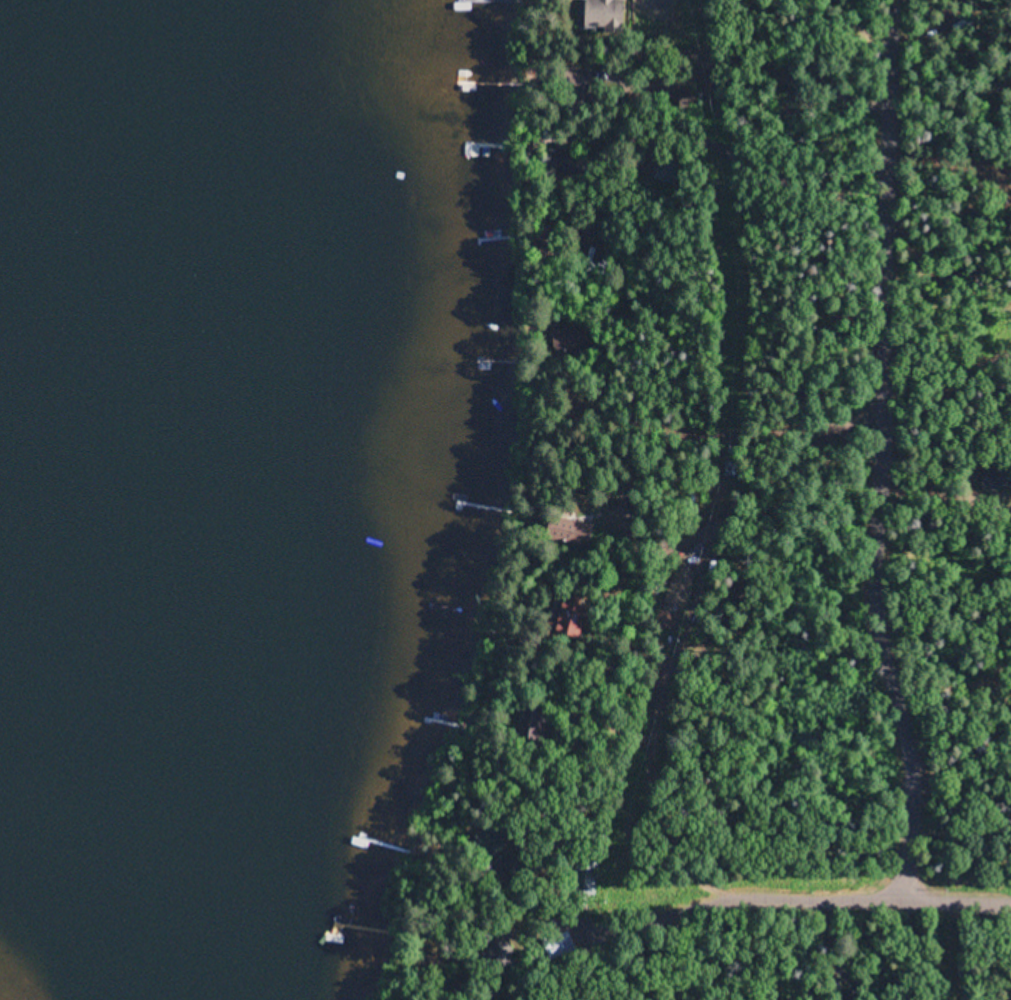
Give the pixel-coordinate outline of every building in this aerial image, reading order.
[(617,31),(616,0),(571,0),(572,32),(617,31)]
